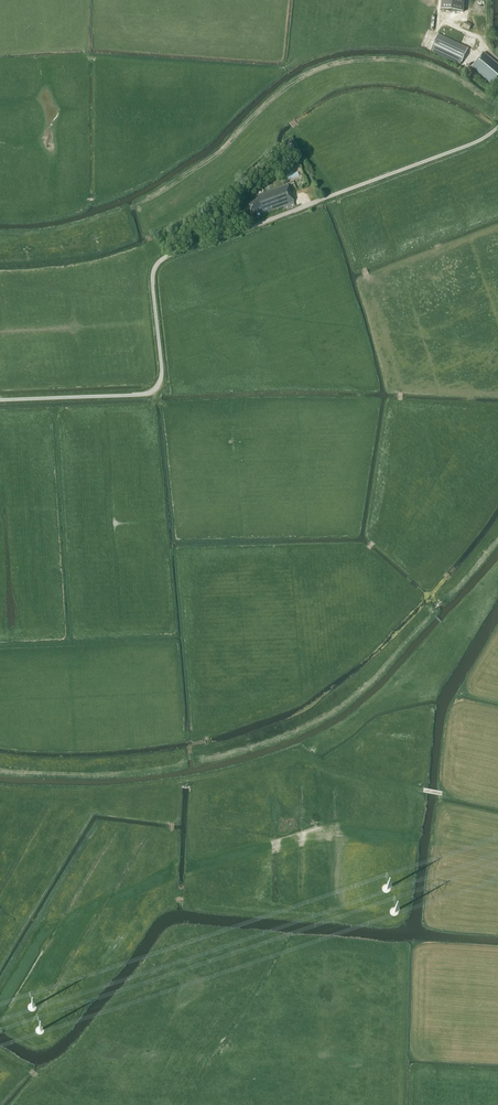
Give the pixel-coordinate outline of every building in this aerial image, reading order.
[(443,8),(465,10),(466,0),(443,0),(443,8)] [(471,24),(465,22),(463,27),(469,30),(471,24)] [(468,48),(438,34),(430,50),(460,64),(468,48)] [(483,52),(471,67),(495,87),(497,83),(497,64),(483,52)] [(304,175),(301,164),(285,169),(289,180),(304,175)] [(294,179),(297,187),(308,183),(305,175),(294,179)] [(294,202),(287,184),(255,196),(257,200),(247,204),(251,213),(256,211),(257,212),(261,211),(262,214),(294,202)]
